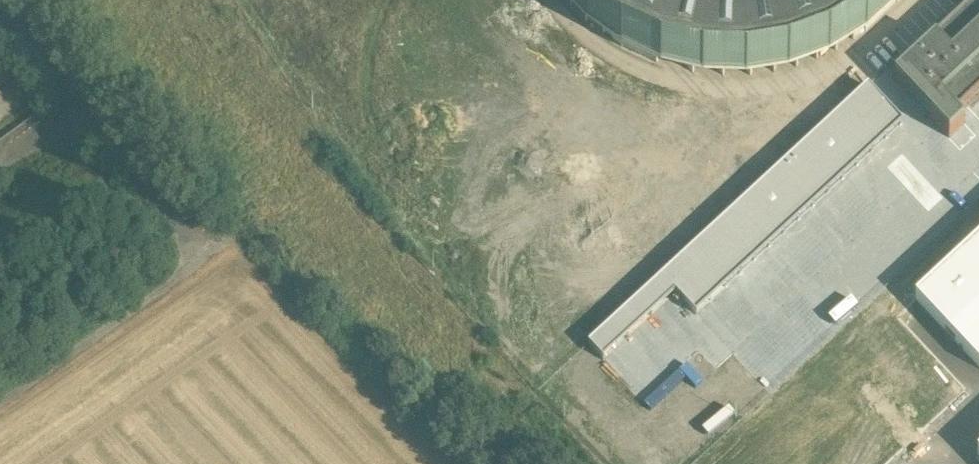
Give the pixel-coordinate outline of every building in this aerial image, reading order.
[(897,0),(566,0),(589,25),(634,55),(687,73),(741,77),(796,68),(846,45),(889,11),(897,0)] [(894,80),(949,139),(964,125),(957,117),(978,97),(978,1),(894,80)] [(915,301),(978,367),(978,240),(915,301)]
